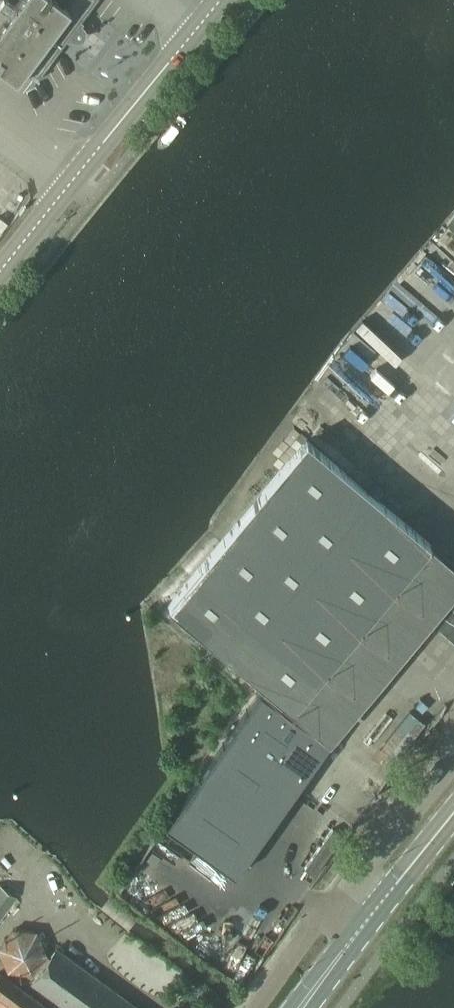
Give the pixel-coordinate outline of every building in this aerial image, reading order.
[(15,5),(8,0),(3,0),(0,5),(0,14),(6,18),(3,21),(0,25),(0,67),(18,81),(26,70),(37,79),(96,0),(19,0),(15,5)] [(284,467),(168,605),(292,709),(408,571),(284,467)] [(412,571),(437,593),(421,611),(431,621),(453,641),(453,570),(431,549),(412,571)] [(260,692),(200,777),(269,825),(329,740),(260,692)] [(200,777),(166,824),(235,873),(269,825),(200,777)] [(280,813),(274,822),(312,848),(319,839),(280,813)] [(17,897),(0,884),(0,920),(17,897)] [(0,945),(0,949),(8,968),(31,971),(46,953),(37,931),(13,928),(0,945)] [(57,947),(32,981),(68,1007),(141,1007),(57,947)] [(0,972),(0,1007),(49,1007),(0,972)]
